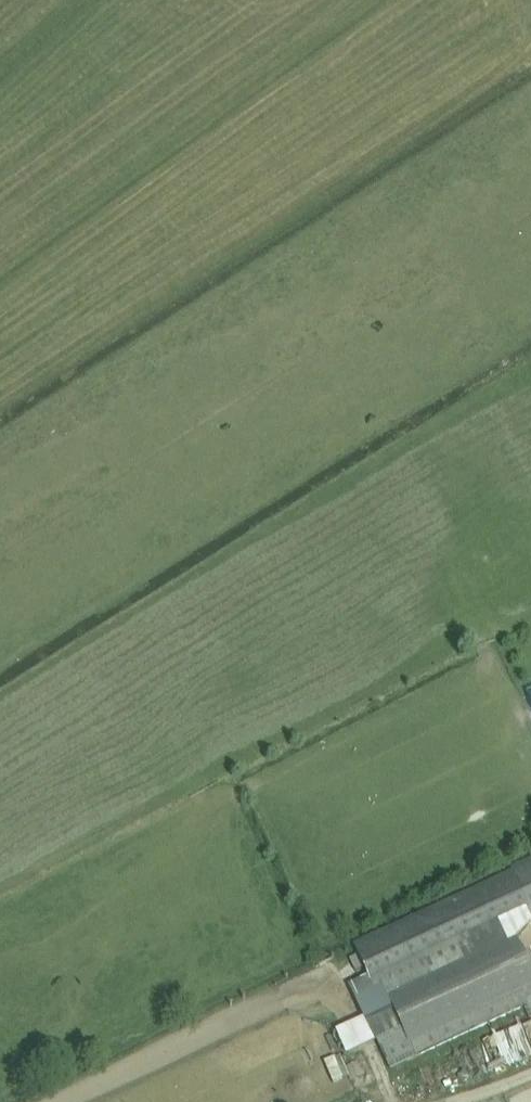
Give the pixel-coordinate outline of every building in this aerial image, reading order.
[(512,869),(530,910),(530,860),(512,869)] [(514,937),(387,995),(409,1043),(530,988),(530,972),(514,937)]
